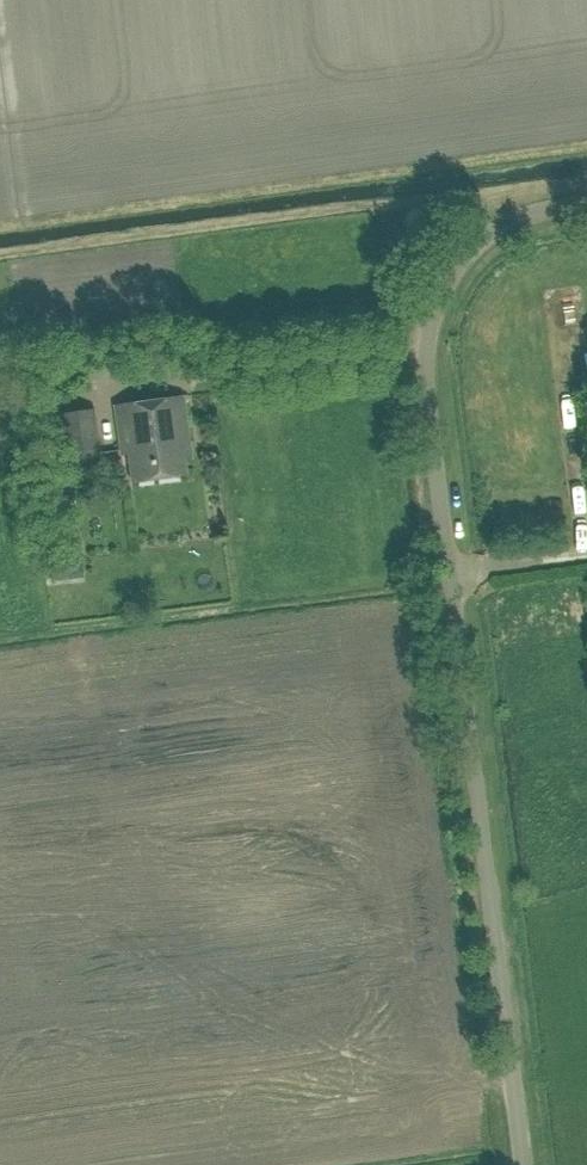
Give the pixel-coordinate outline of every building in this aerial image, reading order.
[(193,444),(187,397),(114,406),(120,454),(128,453),(132,483),(186,475),(182,445),(193,444)] [(102,465),(94,407),(62,411),(65,437),(51,439),(54,465),(68,464),(69,469),(102,465)]
